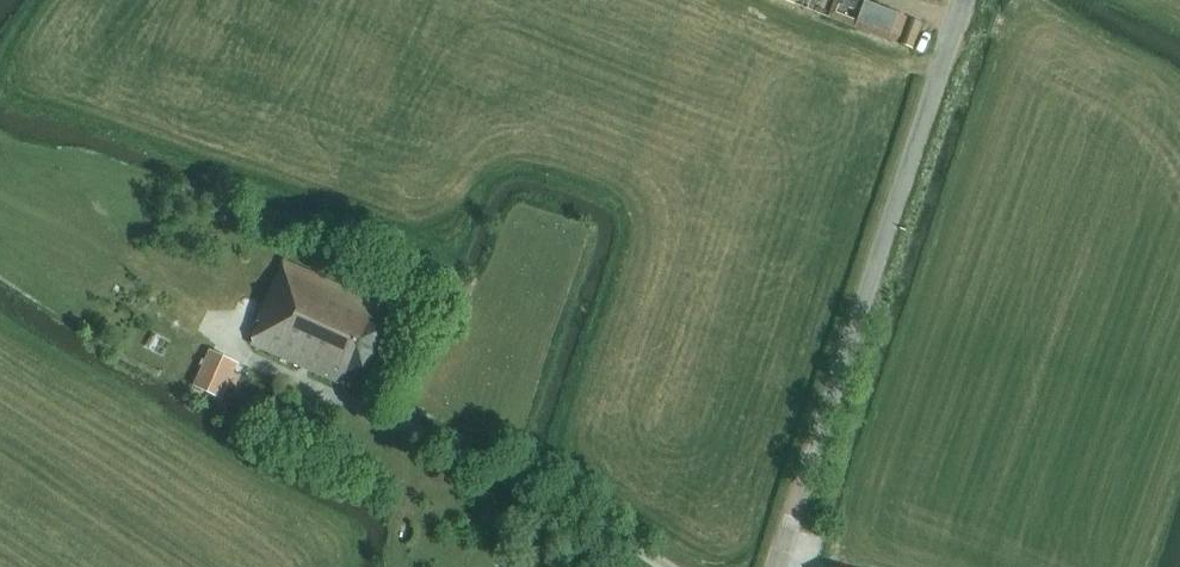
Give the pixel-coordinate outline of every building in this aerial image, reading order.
[(829,14),(853,23),(856,16),(838,9),(841,0),(834,0),(829,14)] [(929,25),(899,13),(866,1),(857,26),(889,38),(890,36),(921,48),(929,25)] [(368,396),(402,321),(383,312),(386,306),(284,261),(257,322),(261,323),(252,344),(368,396)] [(237,361),(210,349),(194,385),(221,397),(237,361)]
